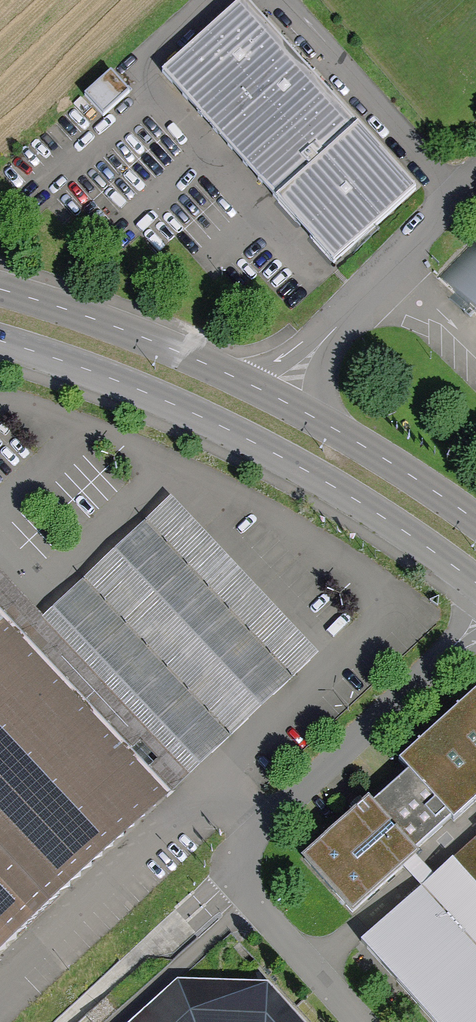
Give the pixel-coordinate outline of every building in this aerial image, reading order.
[(416,191),(245,0),(244,0),(163,72),(333,263),(376,225),(416,191)] [(128,93),(110,73),(85,95),(102,115),(128,93)] [(441,279),(475,313),(475,244),(441,279)] [(39,619),(187,777),(316,657),(168,499),(39,619)] [(0,578),(0,952),(187,777),(39,619),(0,578)] [(397,763),(405,772),(321,847),(302,864),(350,918),(402,872),(416,859),(412,854),(475,796),(475,692),(397,763)] [(433,877),(419,890),(358,945),(428,1021),(475,1021),(475,839),(433,877)] [(423,866),(416,859),(402,872),(409,880),(419,890),(433,877),(423,866)] [(268,983),(177,980),(131,1021),(303,1021),(268,983)]
